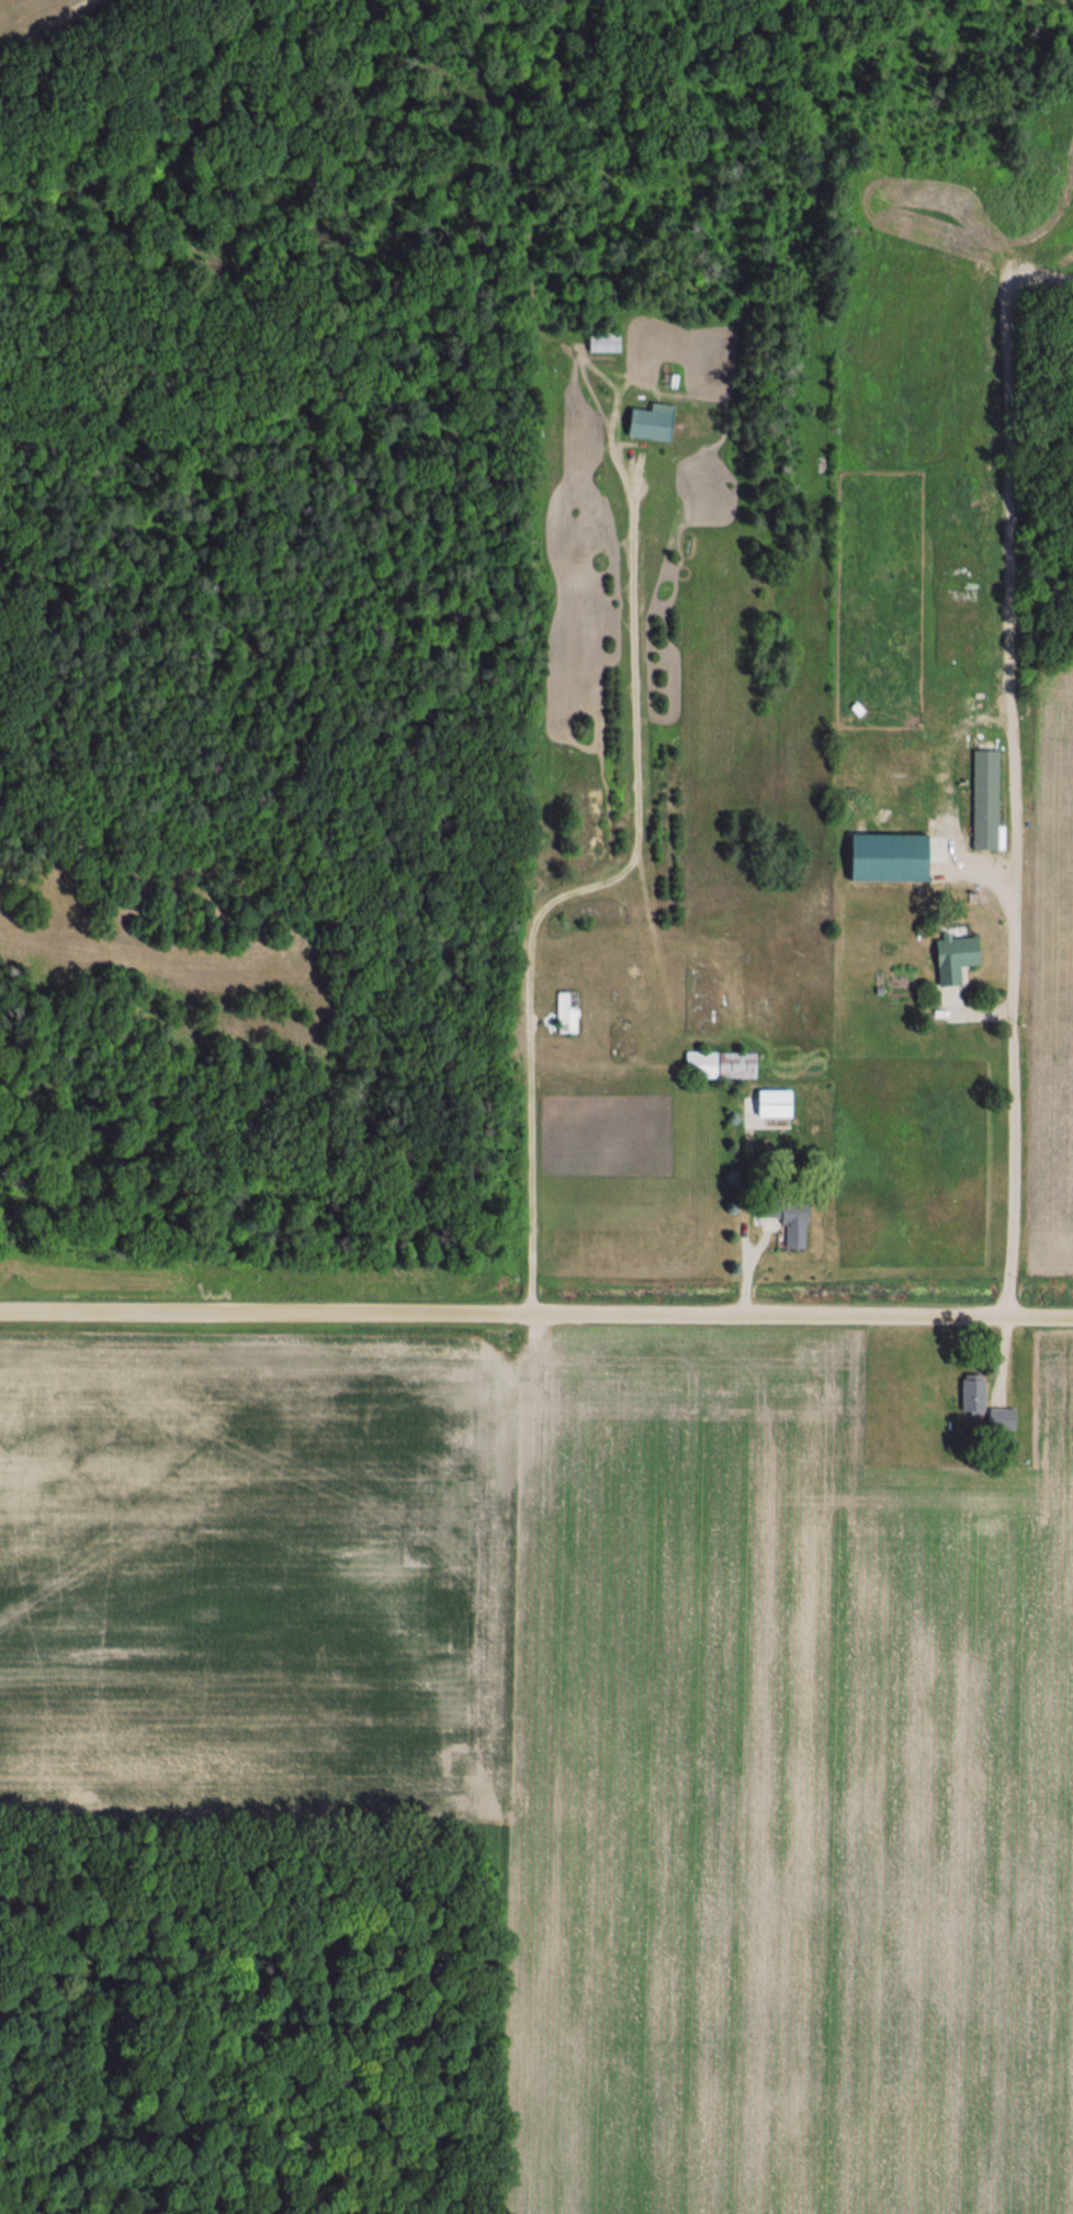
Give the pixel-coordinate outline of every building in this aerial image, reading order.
[(586,354),(622,354),(622,334),(586,334),(586,354)] [(623,437),(666,444),(672,406),(650,403),(649,413),(627,410),(623,437)] [(972,850),(997,850),(997,750),(972,750),(972,850)] [(997,921),(976,921),(976,939),(930,938),(929,964),(967,965),(967,960),(996,961),(997,921)] [(578,1035),(578,991),(556,991),(556,1035),(578,1035)] [(757,1079),(757,1052),(684,1052),(684,1079),(757,1079)] [(784,1222),(784,1249),(804,1249),(804,1202),(758,1202),(758,1222),(784,1222)] [(959,1416),(983,1416),(983,1375),(959,1375),(959,1416)] [(1012,1429),(1012,1409),(986,1409),(986,1429),(1012,1429)]
